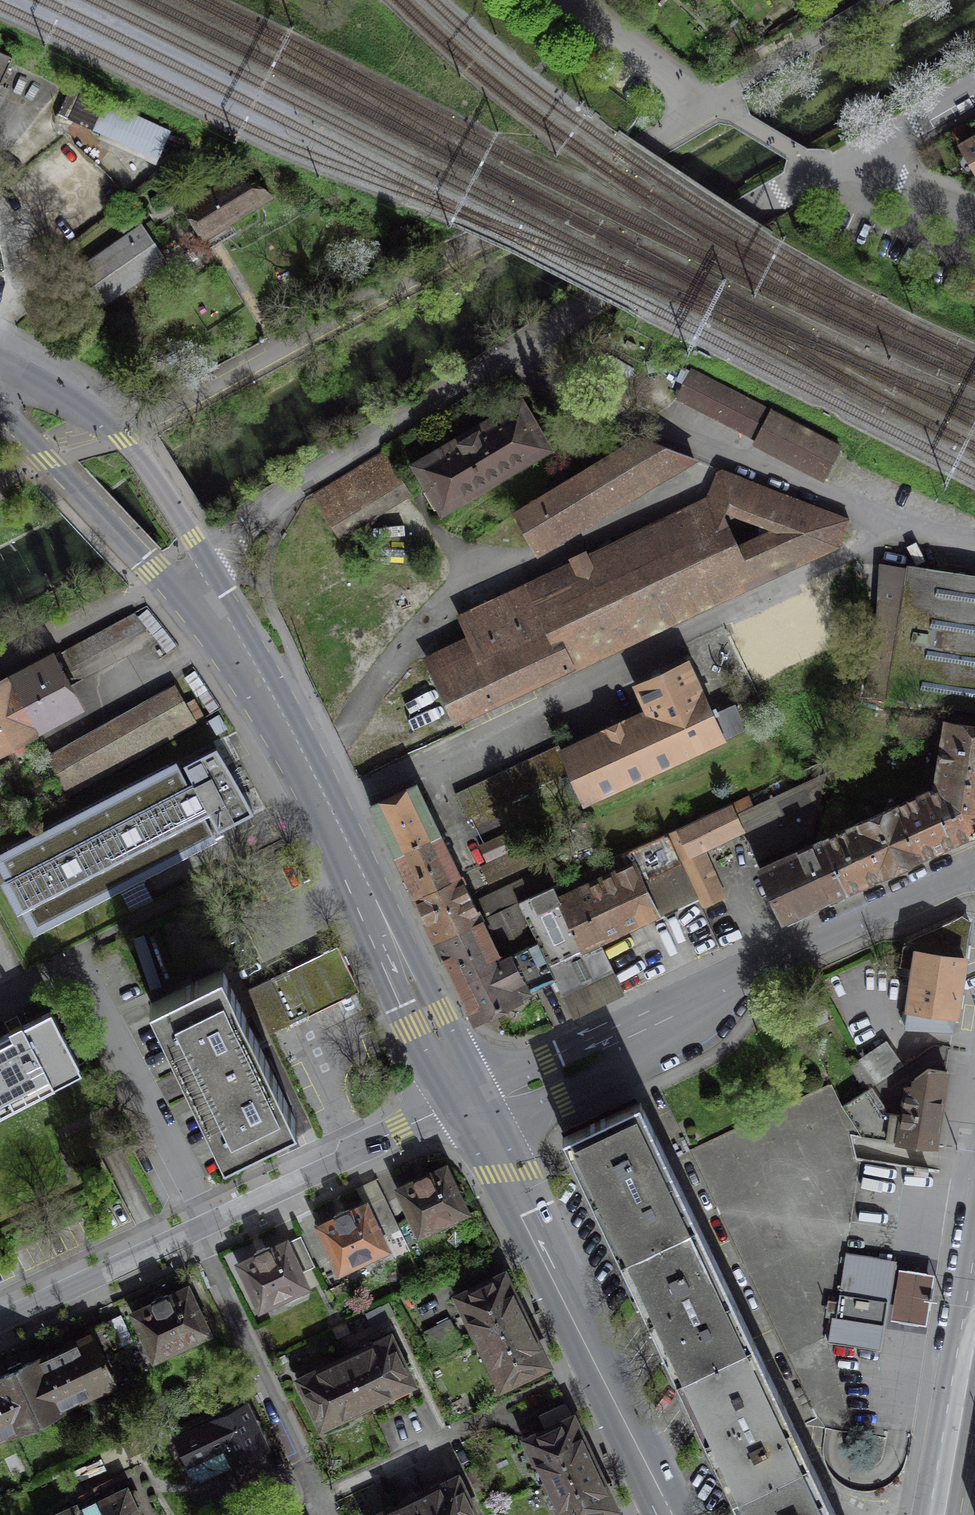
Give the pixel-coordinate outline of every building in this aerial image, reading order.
[(0,52),(0,84),(12,58),(0,52)] [(158,158),(170,131),(71,85),(58,112),(158,158)] [(960,144),(974,169),(974,136),(960,144)] [(198,229),(210,248),(235,232),(229,223),(270,197),(265,193),(258,189),(252,187),(244,184),(238,183),(231,182),(226,183),(221,184),(185,207),(193,218),(187,222),(193,232),(198,229)] [(166,259),(142,225),(77,271),(100,305),(166,259)] [(846,448),(695,372),(682,401),(758,441),(757,447),(828,483),(846,448)] [(545,447),(520,406),(419,466),(443,507),(545,447)] [(646,487),(693,460),(694,459),(694,458),(693,457),(640,437),(639,438),(517,511),(538,546),(643,482),(646,487)] [(385,452),(315,493),(334,525),(403,483),(385,452)] [(706,507),(744,586),(792,564),(840,542),(849,519),(722,469),(706,507)] [(744,586),(706,507),(532,589),(570,669),(657,628),(744,586)] [(884,566),(868,703),(974,716),(974,578),(884,566)] [(515,695),(570,669),(532,589),(467,619),(476,639),(431,660),(459,721),(515,695)] [(134,635),(126,620),(72,648),(80,663),(134,635)] [(79,717),(48,658),(33,666),(0,684),(0,759),(79,717)] [(733,744),(696,662),(667,675),(640,687),(652,712),(631,721),(510,772),(455,796),(470,831),(480,853),(483,851),(509,840),(733,744)] [(194,726),(174,690),(50,759),(70,795),(194,726)] [(943,713),(935,779),(782,850),(757,862),(782,919),(810,907),(860,884),(939,848),(974,832),(974,831),(974,717),(943,713)] [(247,822),(210,750),(0,857),(0,890),(24,937),(247,822)] [(478,1026),(524,1004),(478,907),(423,790),(376,812),(386,832),(407,876),(427,918),(448,962),(478,1026)] [(715,858),(753,841),(738,811),(649,854),(634,861),(638,869),(568,902),(554,871),(478,907),(524,1004),(534,1000),(564,986),(558,974),(621,944),(702,906),(705,912),(718,906),(734,899),(715,858)] [(515,852),(509,840),(483,851),(485,856),(491,869),(486,872),(488,876),(490,882),(529,865),(525,856),(522,849),(515,852)] [(964,920),(927,938),(912,1017),(962,1024),(974,946),(974,932),(964,920)] [(332,948),(293,968),(316,1015),(356,995),(332,948)] [(277,1035),(316,1015),(293,968),(253,988),(277,1035)] [(214,970),(148,1001),(223,1157),(263,1138),(289,1126),(243,1031),(214,970)] [(74,1077),(41,1014),(11,1029),(0,1035),(0,1115),(74,1077)] [(907,1068),(889,1042),(863,1060),(881,1086),(907,1068)] [(948,1148),(956,1073),(912,1068),(903,1143),(948,1148)] [(639,1103),(565,1133),(644,1304),(701,1424),(744,1514),(834,1514),(639,1103)] [(446,1171),(401,1191),(421,1234),(466,1214),(446,1171)] [(387,1260),(365,1210),(319,1230),(340,1280),(387,1260)] [(307,1291),(286,1244),(239,1266),(260,1312),(307,1291)] [(894,1261),(839,1253),(825,1341),(880,1350),(883,1334),(886,1312),(894,1261)] [(894,1261),(886,1312),(912,1315),(919,1265),(894,1261)] [(458,1298),(500,1389),(549,1366),(539,1345),(516,1297),(506,1276),(458,1298)] [(207,1335),(185,1291),(134,1315),(155,1358),(207,1335)] [(134,1343),(125,1321),(113,1326),(123,1348),(134,1343)] [(462,1353),(451,1324),(426,1334),(438,1363),(462,1353)] [(91,1337),(72,1346),(17,1372),(0,1380),(0,1447),(121,1394),(91,1337)] [(413,1384),(391,1339),(301,1382),(311,1404),(323,1427),(397,1391),(413,1384)] [(239,1405),(202,1421),(213,1448),(251,1432),(239,1405)] [(526,1439),(560,1514),(609,1514),(615,1512),(603,1486),(581,1437),(573,1418),(526,1439)] [(456,1480),(425,1494),(385,1514),(473,1514),(456,1480)] [(82,1506),(62,1514),(136,1514),(126,1494),(85,1513),(82,1506)]
